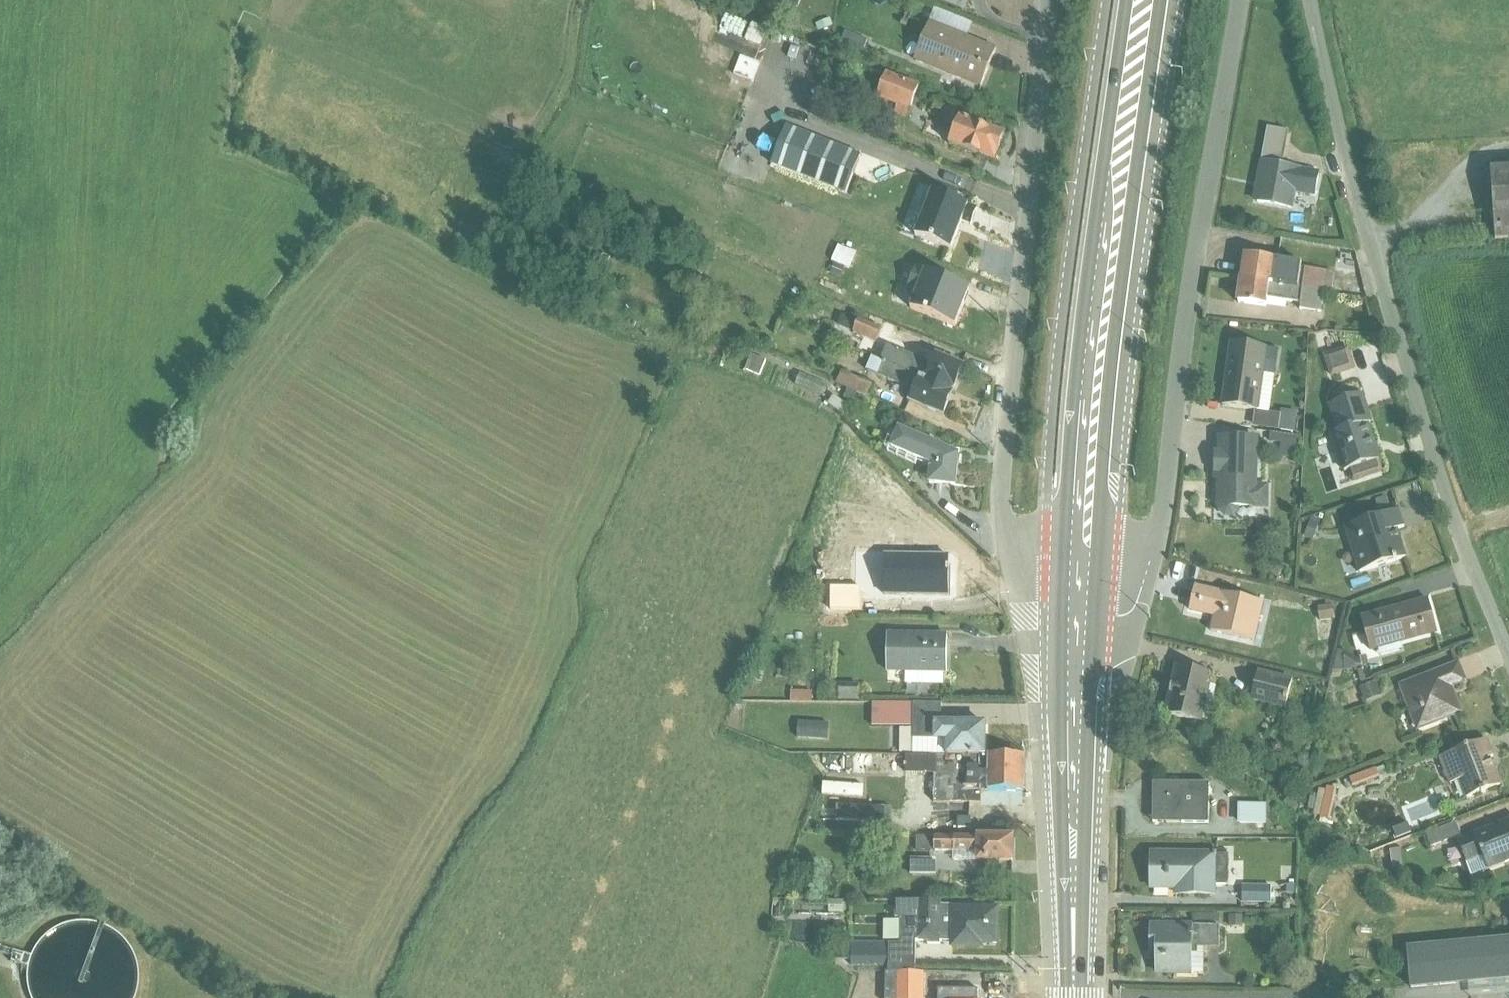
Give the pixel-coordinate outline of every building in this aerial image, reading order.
[(929,23),(968,38),(974,23),(935,8),(929,23)] [(968,38),(929,23),(915,60),(982,87),(997,49),(968,38)] [(846,31),(843,41),(864,49),(868,40),(846,31)] [(886,72),(877,97),(897,105),(895,113),(907,118),(920,85),(886,72)] [(936,101),(933,108),(955,116),(958,108),(950,105),(949,106),(936,101)] [(956,127),(959,119),(945,114),(942,121),(956,127)] [(959,119),(956,127),(950,142),(995,160),(1005,136),(960,117),(959,119)] [(1263,177),(1258,202),(1293,208),(1296,192),(1314,196),(1319,172),(1280,164),(1286,132),(1268,128),(1259,177),(1263,177)] [(1491,169),(1496,240),(1508,239),(1508,168),(1491,169)] [(1242,278),(1324,291),(1337,292),(1340,273),(1300,267),(1300,271),(1276,268),(1278,259),(1246,255),(1242,278)] [(1300,271),(1300,267),(1301,263),(1278,259),(1276,268),(1300,271)] [(1324,291),(1242,278),(1239,302),(1266,306),(1268,297),(1302,302),(1301,309),(1322,311),(1324,291)] [(826,298),(821,314),(838,320),(843,304),(826,298)] [(843,314),(838,325),(877,342),(882,328),(869,322),(873,315),(863,311),(858,321),(843,314)] [(881,359),(954,390),(964,366),(936,354),(932,363),(910,354),(912,346),(890,337),(881,359)] [(1259,409),(1268,347),(1232,342),(1223,405),(1254,410),(1259,410),(1259,409)] [(1268,347),(1259,409),(1270,410),(1279,349),(1268,347)] [(1349,347),(1323,354),(1329,376),(1356,369),(1349,347)] [(752,354),(746,369),(760,375),(766,360),(752,354)] [(954,390),(881,359),(872,356),(866,370),(915,389),(910,401),(943,414),(954,390)] [(842,371),(837,383),(870,397),(875,385),(842,371)] [(801,373),(796,384),(823,395),(828,385),(801,373)] [(1349,470),(1379,460),(1367,423),(1371,422),(1362,394),(1329,404),(1337,431),(1330,434),(1342,472),(1349,470)] [(834,395),(828,403),(845,415),(851,407),(834,395)] [(1259,410),(1254,410),(1253,425),(1278,427),(1281,413),(1259,410)] [(1281,413),(1278,427),(1294,430),(1296,415),(1281,413)] [(891,425),(889,432),(895,435),(890,446),(930,463),(929,482),(956,484),(959,453),(899,426),(898,429),(891,425)] [(1218,453),(1216,453),(1216,471),(1219,471),(1219,511),(1225,517),(1234,517),(1240,511),(1240,507),(1255,508),(1269,509),(1269,484),(1258,484),(1259,436),(1219,435),(1218,453)] [(1296,445),(1282,445),(1282,458),(1295,458),(1296,445)] [(1379,460),(1349,470),(1353,481),(1383,471),(1379,460)] [(895,484),(887,492),(899,503),(906,495),(895,484)] [(1399,509),(1344,527),(1360,572),(1407,557),(1397,529),(1405,526),(1399,509)] [(1312,517),(1305,536),(1313,539),(1321,520),(1312,517)] [(949,555),(885,554),(884,595),(948,595),(949,555)] [(1195,586),(1190,609),(1215,615),(1212,631),(1256,641),(1265,602),(1195,586)] [(861,591),(836,591),(836,614),(861,614),(861,591)] [(1379,647),(1400,641),(1438,631),(1429,599),(1362,618),(1371,649),(1379,647)] [(1333,604),(1319,606),(1321,620),(1335,619),(1333,604)] [(906,671),(945,671),(947,671),(948,635),(888,634),(887,670),(906,671)] [(1400,641),(1379,647),(1381,655),(1402,649),(1400,641)] [(1338,650),(1333,672),(1346,671),(1370,664),(1367,655),(1361,657),(1362,660),(1344,650),(1344,651),(1341,650),(1338,650)] [(1458,664),(1400,686),(1416,729),(1460,712),(1454,694),(1452,695),(1449,687),(1464,681),(1458,664)] [(1177,665),(1166,713),(1203,722),(1208,701),(1210,702),(1214,686),(1211,685),(1214,673),(1177,665)] [(1259,670),(1252,700),(1286,708),(1293,678),(1259,670)] [(945,671),(906,671),(906,684),(944,684),(945,671)] [(1377,681),(1360,687),(1365,701),(1383,695),(1377,681)] [(860,683),(839,683),(838,699),(859,700),(860,683)] [(812,688),(791,688),(790,699),(812,699),(812,688)] [(936,755),(985,756),(985,723),(942,723),(942,703),(873,703),(873,726),(914,726),(913,754),(936,755)] [(799,721),(798,739),(828,740),(829,723),(799,721)] [(1487,739),(1439,757),(1450,784),(1459,780),(1466,798),(1501,785),(1490,757),(1494,756),(1487,739)] [(985,756),(936,755),(935,801),(982,802),(982,791),(1024,791),(1025,756),(985,756)] [(906,806),(925,807),(929,761),(909,760),(906,806)] [(1377,768),(1350,778),(1354,787),(1380,777),(1380,776),(1387,773),(1385,766),(1377,769),(1377,768)] [(1182,814),(1182,822),(1209,823),(1209,781),(1154,782),(1157,783),(1157,814),(1182,814)] [(1157,783),(1154,782),(1154,822),(1182,822),(1182,814),(1157,814),(1157,783)] [(1319,789),(1314,815),(1321,816),(1320,822),(1328,824),(1329,820),(1330,821),(1337,789),(1327,787),(1327,791),(1319,789)] [(1267,804),(1239,803),(1239,824),(1267,824),(1267,804)] [(971,816),(957,816),(958,828),(971,828),(971,816)] [(1488,869),(1508,861),(1508,820),(1458,840),(1467,863),(1484,857),(1488,869)] [(1457,822),(1426,834),(1431,847),(1462,834),(1457,822)] [(1013,837),(916,836),(916,850),(977,852),(977,860),(1013,860),(1013,837)] [(1378,853),(1375,862),(1393,869),(1404,868),(1401,848),(1378,853)] [(1229,853),(1153,853),(1153,854),(1154,854),(1154,886),(1153,886),(1152,887),(1175,888),(1175,895),(1216,896),(1216,884),(1229,884),(1229,853)] [(937,857),(910,857),(910,875),(937,875),(937,857)] [(1484,857),(1467,863),(1472,876),(1488,869),(1484,857)] [(1272,885),(1243,885),(1243,903),(1272,903),(1272,885)] [(844,900),(828,900),(828,912),(844,912),(844,900)] [(889,971),(917,971),(917,941),(929,941),(929,944),(941,944),(942,940),(951,940),(951,947),(984,948),(984,941),(996,941),(997,909),(942,908),(942,901),(897,900),(896,918),(901,918),(900,943),(836,943),(836,960),(852,960),(852,965),(889,966),(889,971)] [(1221,914),(1193,913),(1193,921),(1220,922),(1221,914)] [(1243,914),(1229,914),(1228,925),(1243,925),(1243,914)] [(1198,946),(1205,946),(1220,947),(1220,926),(1152,925),(1152,950),(1158,950),(1158,973),(1193,973),(1193,953),(1198,953),(1198,946)] [(1408,948),(1411,987),(1508,979),(1508,938),(1408,948)] [(1193,953),(1193,973),(1204,973),(1205,946),(1198,946),(1198,953),(1193,953)] [(889,971),(886,971),(885,989),(895,989),(895,991),(886,990),(886,997),(979,997),(979,989),(925,988),(925,971),(917,971),(889,971)]
